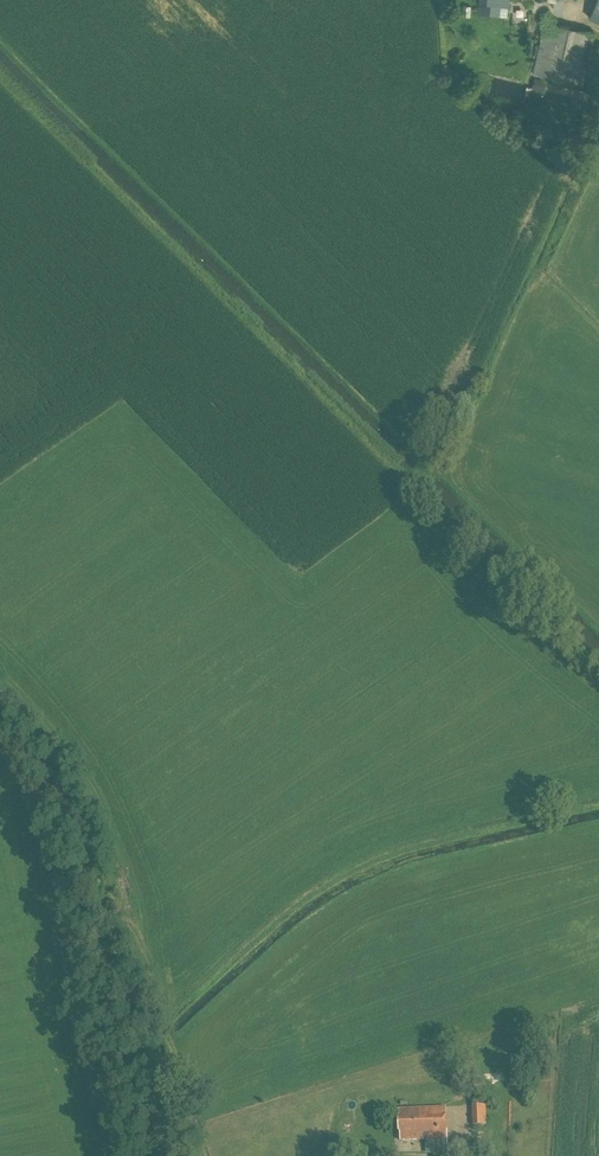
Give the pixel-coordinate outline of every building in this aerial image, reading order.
[(587,19),(598,24),(598,0),(596,0),(587,19)] [(579,86),(592,34),(543,22),(531,74),(579,86)] [(540,108),(547,80),(535,77),(532,87),(527,86),(523,100),(528,101),(527,104),(540,108)] [(479,1102),(479,1121),(489,1121),(489,1102),(479,1102)] [(444,1139),(442,1107),(397,1109),(397,1118),(395,1118),(396,1133),(398,1132),(399,1141),(444,1139)]
